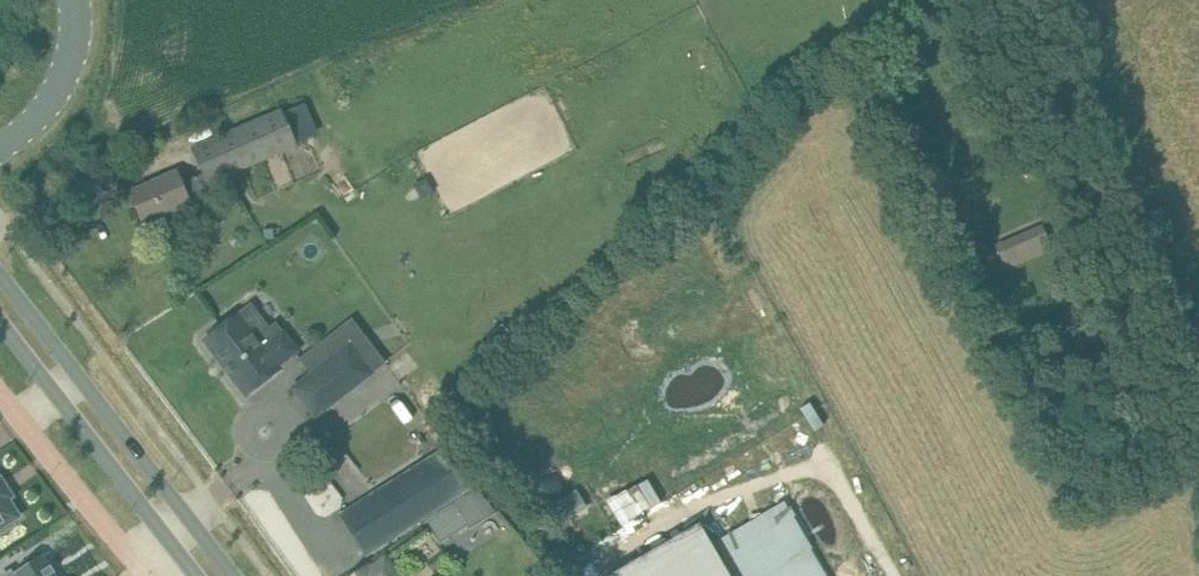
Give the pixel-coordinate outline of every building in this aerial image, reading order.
[(130,191),(144,223),(214,193),(209,183),(297,144),(282,109),(192,148),(204,173),(181,183),(176,171),(130,191)] [(1014,240),(996,247),(1006,271),(1024,264),(1014,240)] [(239,314),(205,340),(247,394),(280,369),(277,365),(294,352),(295,353),(296,352),(296,351),(282,332),(281,333),(282,334),(264,348),(239,316),(240,315),(239,314)] [(370,373),(349,346),(295,388),(315,415),(370,373)] [(366,558),(374,553),(428,522),(481,491),(445,444),(384,482),(340,513),(366,558)] [(15,524),(13,520),(19,516),(8,499),(12,496),(1,479),(0,479),(0,534),(15,524)] [(584,504),(574,489),(556,502),(567,517),(584,504)] [(428,522),(440,541),(441,542),(468,525),(470,528),(498,512),(481,491),(428,522)] [(818,536),(840,575),(871,575),(842,523),(818,536)] [(691,527),(610,575),(721,575),(691,527)] [(44,554),(14,572),(9,575),(58,575),(44,554)] [(386,557),(370,568),(369,566),(356,575),(400,575),(386,557)]
